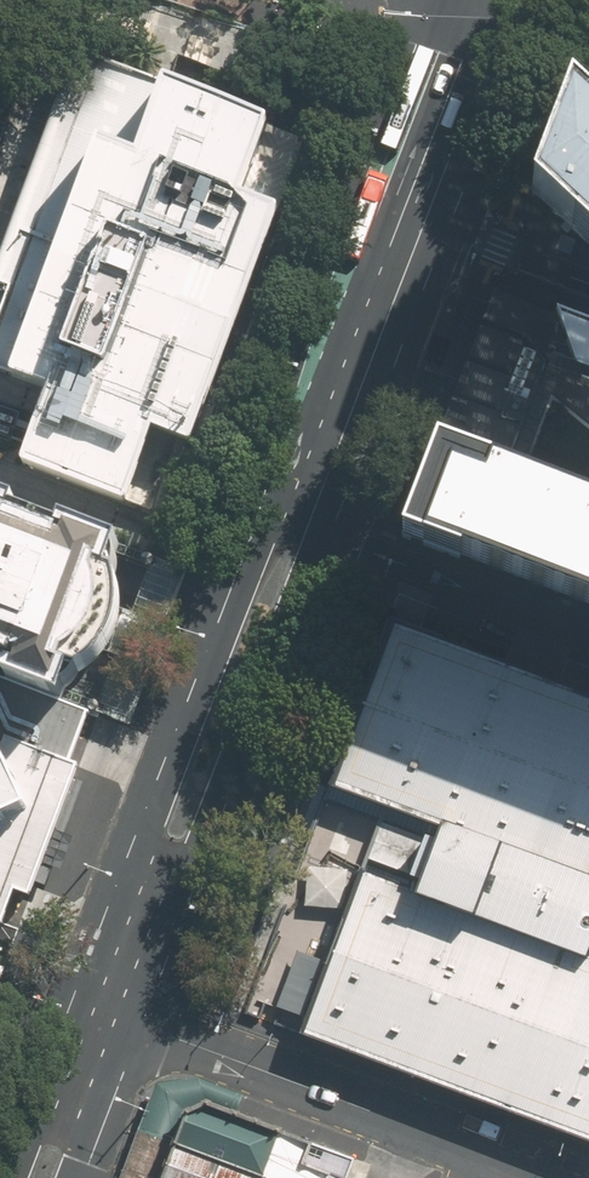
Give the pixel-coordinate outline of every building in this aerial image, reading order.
[(0,290),(0,373),(49,392),(21,465),(125,504),(154,428),(190,441),(234,327),(277,213),(245,200),(271,133),(151,88),(86,64),(0,290)] [(530,187),(588,245),(588,121),(568,100),(530,187)] [(588,606),(588,331),(490,295),(403,532),(588,606)] [(0,500),(0,677),(8,680),(63,698),(71,670),(81,673),(92,664),(102,655),(113,641),(119,625),(121,609),(122,592),(118,576),(109,574),(120,545),(0,500)] [(187,569),(120,545),(109,574),(118,576),(122,592),(121,609),(119,625),(113,641),(102,655),(92,664),(81,673),(71,670),(63,698),(131,724),(187,569)] [(395,622),(330,788),(449,834),(425,896),(349,867),(287,1027),(588,1143),(588,695),(529,673),(395,622)] [(39,850),(58,793),(0,773),(0,837),(39,850)] [(174,1148),(257,1177),(340,1177),(347,1160),(191,1104),(174,1148)] [(163,1177),(257,1177),(174,1148),(163,1177)]
